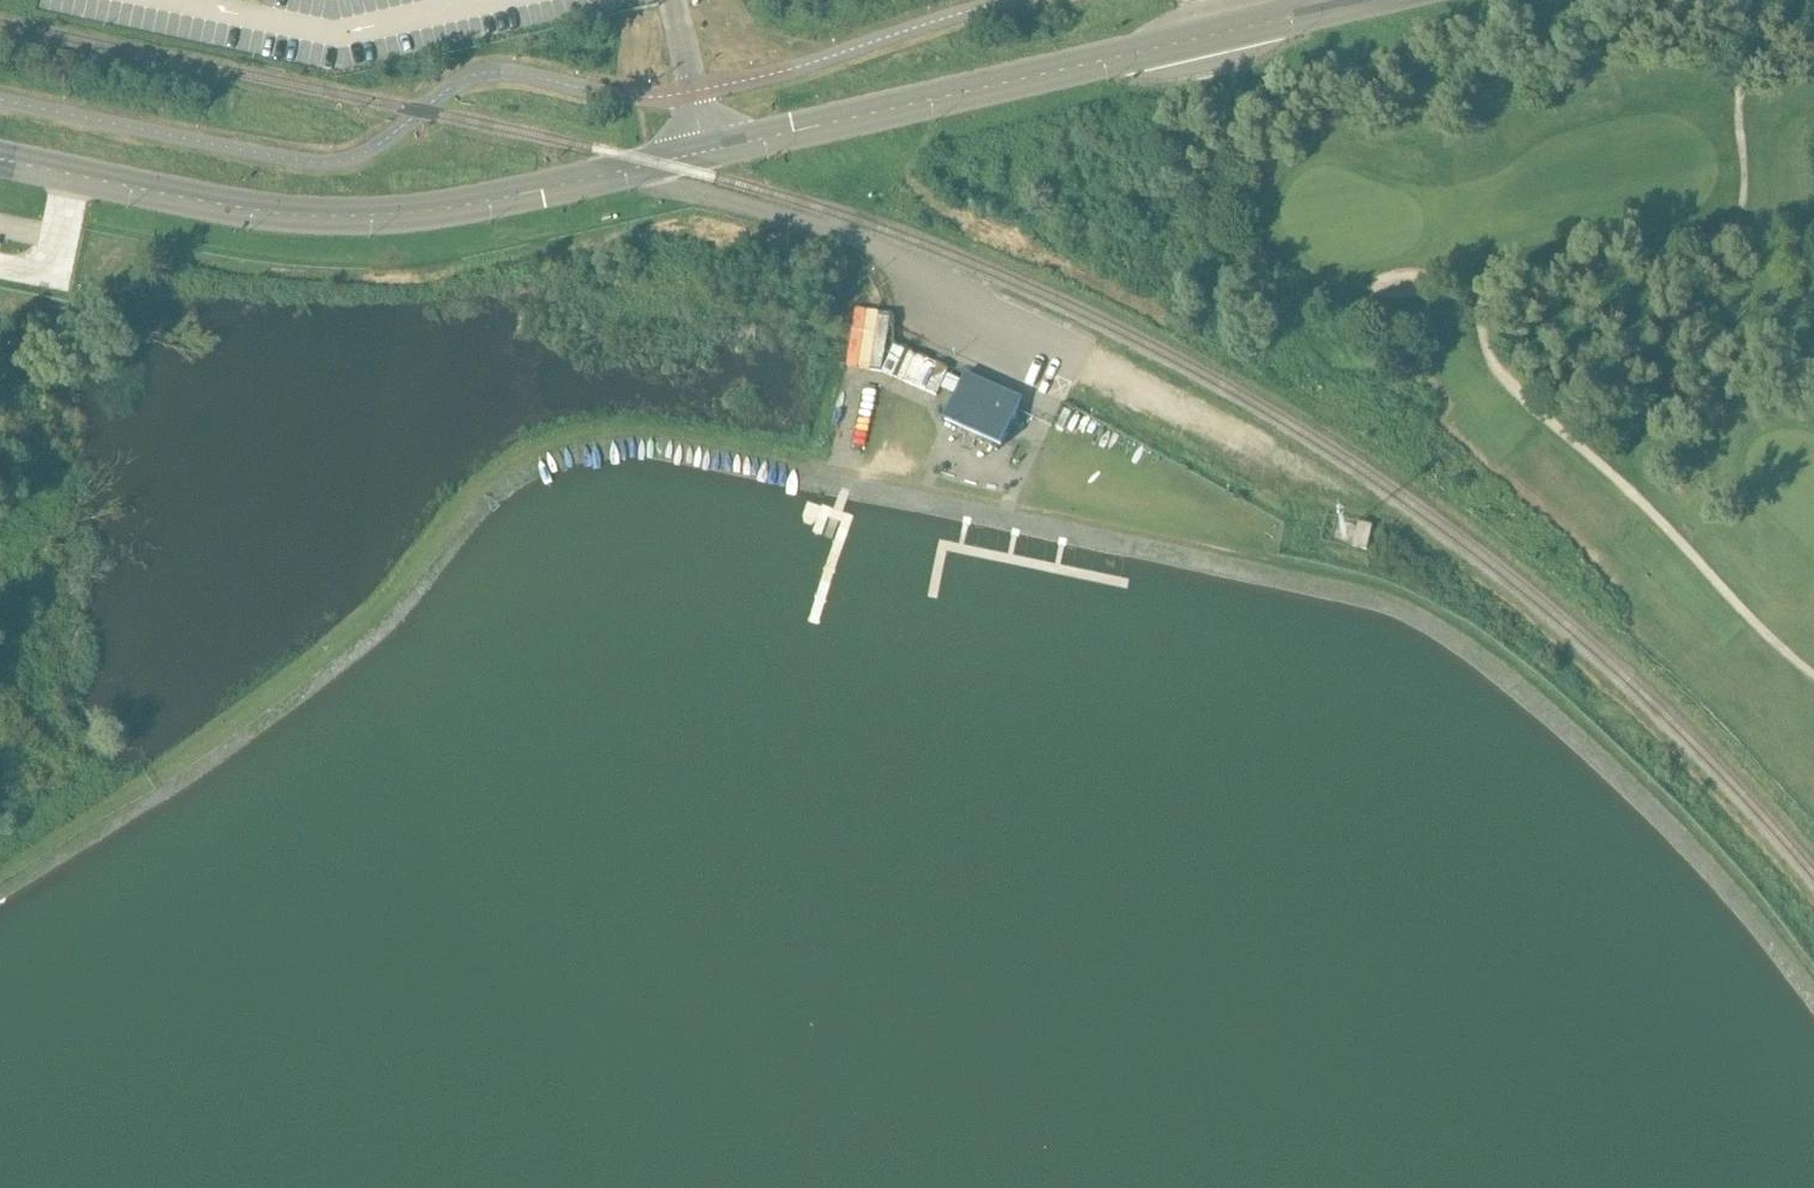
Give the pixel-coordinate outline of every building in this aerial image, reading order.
[(883,371),(891,313),(867,310),(859,368),(883,371)] [(1002,445),(1018,411),(1020,405),(1014,403),(1017,397),(965,374),(945,420),(1002,445)] [(1372,525),(1359,522),(1353,546),(1367,550),(1372,525)]
